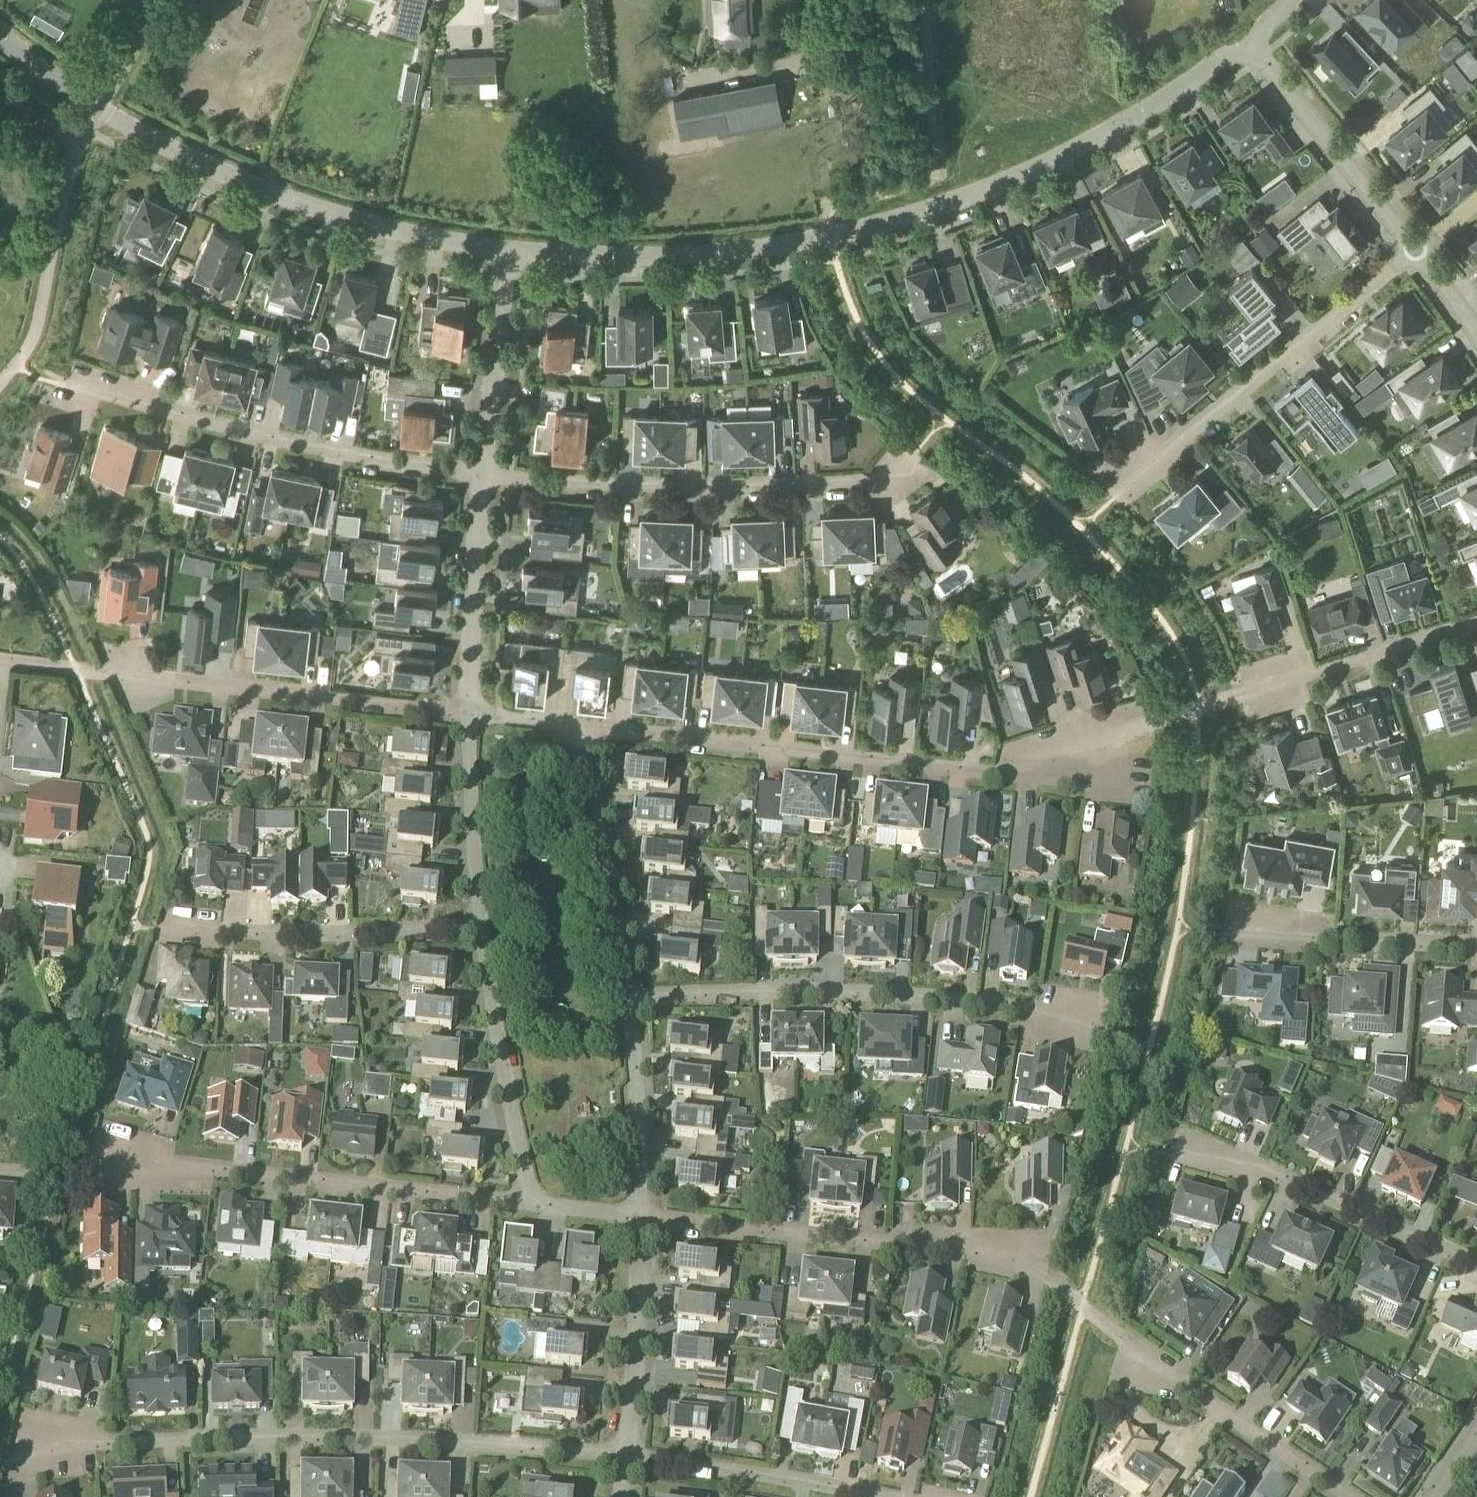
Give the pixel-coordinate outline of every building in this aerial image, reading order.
[(394,31),(418,37),(427,0),(401,0),(394,31)] [(710,31),(751,29),(749,0),(709,0),(710,31)] [(1418,35),(1428,26),(1404,0),(1400,0),(1395,6),(1389,0),(1366,0),(1352,13),(1388,51),(1411,28),(1418,35)] [(31,21),(59,37),(63,30),(36,14),(31,21)] [(1463,21),(1463,28),(1469,34),(1476,33),(1476,15),(1476,14),(1468,15),(1463,21)] [(1334,33),(1314,52),(1324,63),(1321,65),(1331,76),(1334,73),(1345,85),(1346,84),(1360,71),(1366,76),(1380,64),(1359,42),(1351,50),(1337,36),(1334,33)] [(1455,34),(1445,43),(1455,54),(1465,45),(1455,34)] [(1454,58),(1469,77),(1476,71),(1476,61),(1467,48),(1454,58)] [(480,55),(461,55),(462,81),(480,80),(481,80),(480,55)] [(1452,62),(1442,71),(1447,78),(1458,69),(1452,62)] [(419,72),(407,69),(405,80),(417,82),(419,72)] [(1391,141),(1388,144),(1399,157),(1402,155),(1404,158),(1420,145),(1422,147),(1451,123),(1439,109),(1444,106),(1429,88),(1403,110),(1409,117),(1411,120),(1401,128),(1388,138),(1391,141)] [(1400,104),(1408,97),(1400,88),(1392,96),(1400,104)] [(682,137),(718,130),(710,94),(675,101),(682,137)] [(1252,99),(1220,123),(1238,149),(1252,139),(1257,145),(1264,140),(1279,161),(1292,151),(1266,116),(1265,117),(1252,99)] [(846,134),(847,149),(860,148),(858,133),(846,134)] [(1424,188),(1435,202),(1438,199),(1440,202),(1456,189),(1457,191),(1476,176),(1476,156),(1475,154),(1476,152),(1476,147),(1465,133),(1439,154),(1445,162),(1447,164),(1437,173),(1424,183),(1427,186),(1424,188)] [(1188,144),(1186,141),(1174,149),(1176,152),(1163,161),(1187,196),(1215,177),(1210,170),(1221,162),(1209,144),(1198,152),(1191,142),(1188,144)] [(1144,233),(1165,222),(1140,174),(1103,194),(1123,231),(1139,223),(1144,233)] [(144,239),(138,251),(163,263),(175,239),(162,233),(174,210),(145,195),(142,202),(129,196),(120,228),(144,239)] [(1337,204),(1335,205),(1336,206),(1329,212),(1319,199),(1278,232),(1292,250),(1316,231),(1341,262),(1342,264),(1343,262),(1366,244),(1368,243),(1367,241),(1366,242),(1355,227),(1349,220),(1338,206),(1337,204)] [(1036,225),(1035,226),(1035,227),(1036,227),(1050,259),(1053,257),(1056,265),(1073,257),(1070,250),(1089,242),(1092,249),(1106,243),(1098,225),(1085,230),(1076,209),(1076,208),(1074,208),(1074,209),(1036,225)] [(232,266),(243,239),(213,227),(197,266),(212,272),(207,284),(234,296),(244,272),(232,266)] [(1264,257),(1279,245),(1265,228),(1250,240),(1264,257)] [(1035,262),(1020,268),(1007,238),(992,244),(990,240),(978,245),(980,249),(977,250),(992,288),(1005,282),(1007,286),(1018,281),(1025,297),(1046,288),(1035,262)] [(1470,244),(1472,247),(1469,249),(1476,260),(1476,238),(1470,244)] [(1192,244),(1178,252),(1186,266),(1200,258),(1192,244)] [(1239,269),(1247,263),(1234,246),(1226,253),(1239,269)] [(284,254),(271,292),(268,294),(265,303),(267,307),(282,312),(285,310),(311,318),(319,293),(306,289),(314,264),(284,254)] [(940,286),(933,263),(927,265),(925,261),(911,265),(912,269),(906,271),(910,284),(905,285),(909,299),(914,298),(918,311),(935,306),(938,318),(974,307),(965,279),(940,286)] [(1273,295),(1252,269),(1229,288),(1250,314),(1222,337),(1223,338),(1226,335),(1231,342),(1228,344),(1239,357),(1281,323),(1270,311),(1275,308),(1269,300),(1275,296),(1274,294),(1273,295)] [(1172,279),(1179,300),(1203,292),(1196,271),(1172,279)] [(387,355),(397,316),(369,309),(376,281),(345,273),(335,314),(366,321),(359,348),(387,355)] [(463,352),(465,340),(461,339),(466,298),(438,295),(437,304),(423,303),(418,343),(444,346),(444,350),(463,352)] [(779,352),(806,348),(802,317),(789,319),(785,298),(754,302),(759,342),(778,339),(779,352)] [(1423,328),(1402,302),(1389,312),(1387,309),(1373,319),(1376,323),(1364,333),(1383,356),(1404,339),(1406,342),(1423,328)] [(709,360),(737,358),(735,331),(721,332),(719,306),(702,307),(702,304),(684,306),(685,315),(688,315),(690,348),(691,348),(691,356),(709,355),(709,360)] [(586,362),(590,321),(576,320),(577,311),(549,307),(545,349),(541,348),(540,360),(559,362),(560,359),(586,362)] [(144,318),(114,308),(113,311),(109,310),(106,312),(102,324),(103,327),(107,328),(101,348),(131,358),(136,345),(147,349),(145,354),(168,362),(181,322),(158,314),(154,326),(143,322),(144,318)] [(633,350),(651,350),(650,310),(619,310),(619,336),(606,337),(606,363),(633,363),(633,350)] [(1094,326),(1080,333),(1086,346),(1100,340),(1094,326)] [(282,336),(269,333),(266,345),(279,348),(282,336)] [(1158,345),(1127,371),(1132,383),(1145,410),(1159,403),(1157,398),(1169,388),(1181,404),(1184,401),(1187,404),(1199,395),(1196,392),(1205,384),(1200,378),(1211,369),(1188,341),(1184,344),(1181,340),(1169,349),(1172,354),(1168,357),(1158,345)] [(221,397),(231,358),(205,351),(205,354),(191,350),(185,375),(199,379),(196,390),(221,397)] [(1402,385),(1418,408),(1462,378),(1452,364),(1449,367),(1441,356),(1428,365),(1421,355),(1384,380),(1392,392),(1402,385)] [(262,395),(268,370),(255,366),(256,364),(231,358),(221,397),(246,403),(249,391),(262,395)] [(308,417),(316,380),(301,377),(303,366),(279,361),(274,386),(288,389),(283,412),(285,412),(285,415),(287,417),(289,419),(293,420),(296,419),(298,417),(299,415),(308,417)] [(1346,395),(1354,388),(1339,369),(1330,377),(1346,395)] [(352,403),(357,378),(334,373),(332,383),(316,380),(308,417),(318,419),(318,421),(319,424),(321,426),(326,427),(328,426),(331,424),(332,422),(334,422),(339,400),(352,403)] [(453,411),(444,410),(446,396),(434,395),(435,380),(389,374),(387,395),(405,397),(402,418),(399,417),(397,437),(409,438),(409,435),(450,440),(453,411)] [(1324,390),(1312,375),(1274,405),(1294,429),(1308,418),(1334,450),(1357,431),(1336,405),(1342,399),(1330,385),(1324,390)] [(1105,413),(1126,403),(1116,380),(1094,391),(1093,387),(1063,401),(1068,411),(1059,415),(1069,436),(1078,432),(1083,443),(1112,430),(1105,413)] [(541,384),(537,421),(533,449),(575,453),(574,457),(586,458),(588,439),(585,438),(588,412),(565,410),(567,386),(541,384)] [(1378,402),(1370,391),(1355,401),(1363,412),(1378,402)] [(844,413),(829,414),(828,395),(799,397),(801,430),(813,430),(814,456),(847,454),(847,446),(849,446),(848,430),(846,430),(844,413)] [(1455,410),(1427,426),(1448,462),(1472,449),(1474,453),(1476,451),(1476,415),(1475,412),(1461,420),(1455,410)] [(659,462),(660,417),(624,416),(623,442),(635,442),(635,456),(641,457),(640,461),(659,462)] [(772,443),(785,442),(784,416),(747,417),(749,462),(767,462),(767,457),(773,457),(772,443)] [(696,445),(697,419),(660,417),(659,462),(677,463),(677,458),(683,458),(683,444),(696,445)] [(731,463),(749,462),(747,417),(711,419),(712,459),(730,458),(731,463)] [(65,487),(75,458),(64,454),(70,436),(41,426),(34,449),(29,447),(24,462),(29,463),(28,466),(56,475),(53,483),(65,487)] [(151,480),(160,448),(126,439),(128,434),(105,427),(93,472),(123,480),(125,473),(151,480)] [(1278,442),(1269,450),(1252,429),(1229,447),(1255,480),(1278,461),(1284,469),(1293,461),(1278,442)] [(174,499),(198,505),(210,455),(206,454),(207,450),(195,447),(193,451),(186,449),(184,458),(165,453),(157,488),(175,492),(174,499)] [(210,455),(198,505),(234,514),(240,489),(228,486),(234,461),(230,460),(231,457),(215,453),(214,456),(210,455)] [(1300,489),(1312,480),(1300,465),(1288,475),(1300,489)] [(287,521),(288,513),(296,476),(292,475),(293,472),(276,468),(276,472),(272,471),(267,496),(253,493),(246,527),(261,530),(264,516),(287,521)] [(1432,492),(1439,505),(1463,493),(1475,518),(1476,518),(1476,471),(1432,492)] [(326,527),(333,496),(318,493),(320,481),(313,479),(314,476),(301,474),(301,477),(296,476),(288,513),(312,518),(310,524),(326,527)] [(1225,489),(1213,499),(1196,478),(1155,512),(1177,538),(1208,513),(1218,526),(1241,508),(1225,489)] [(436,521),(441,521),(444,501),(423,499),(423,493),(407,491),(406,497),(403,497),(402,511),(392,510),(389,536),(425,540),(427,525),(436,526),(436,521)] [(915,539),(922,549),(919,551),(928,565),(931,563),(934,567),(958,550),(947,535),(960,526),(951,512),(953,510),(943,497),(941,498),(937,492),(910,511),(925,532),(915,539)] [(567,515),(567,509),(551,507),(550,513),(529,511),(528,527),(532,527),(531,537),(553,539),(552,555),(581,558),(584,531),(568,529),(570,515),(567,515)] [(588,523),(589,511),(572,509),(571,521),(588,523)] [(849,555),(848,555),(849,568),(868,567),(871,564),(873,561),(873,557),(873,554),(886,553),(885,527),(872,527),(872,513),(866,514),(865,509),(847,510),(849,555)] [(813,556),(848,555),(849,555),(847,510),(829,511),(829,515),(823,515),(824,529),(812,530),(813,556)] [(1323,516),(1325,528),(1342,524),(1339,512),(1323,516)] [(664,576),(667,514),(648,513),(648,517),(642,517),(642,531),(629,531),(628,557),(627,574),(664,576)] [(723,568),(759,566),(757,513),(739,514),(739,519),(733,519),(734,533),(721,534),(723,568)] [(760,558),(795,557),(794,531),(782,531),(781,517),(775,517),(775,513),(757,513),(759,566),(760,566),(760,558)] [(667,514),(664,576),(664,572),(701,573),(702,534),(690,533),(691,519),(685,519),(685,514),(667,514)] [(339,515),(338,533),(358,535),(360,517),(339,515)] [(40,523),(32,531),(37,537),(46,529),(40,523)] [(1261,546),(1269,540),(1261,530),(1253,536),(1261,546)] [(1430,541),(1436,554),(1449,548),(1443,535),(1430,541)] [(1457,547),(1462,559),(1476,554),(1476,539),(1457,547)] [(438,566),(440,546),(400,541),(397,567),(377,564),(376,580),(412,584),(414,569),(433,571),(433,566),(438,566)] [(612,548),(602,547),(601,559),(611,560),(612,548)] [(1447,554),(1436,558),(1440,568),(1451,565),(1447,554)] [(917,574),(924,569),(920,559),(914,564),(917,574)] [(1425,574),(1408,579),(1402,561),(1366,572),(1375,600),(1388,596),(1394,617),(1435,604),(1425,574)] [(151,615),(156,565),(134,562),(133,572),(111,569),(111,571),(105,571),(100,616),(136,620),(136,614),(151,615)] [(1271,603),(1288,598),(1277,565),(1255,572),(1259,584),(1232,593),(1242,623),(1239,626),(1243,635),(1246,636),(1248,643),(1258,640),(1262,643),(1270,640),(1271,636),(1281,633),(1271,603)] [(246,567),(244,586),(262,588),(264,569),(246,567)] [(341,568),(331,567),(330,576),(340,577),(341,568)] [(562,584),(564,571),(524,567),(522,582),(527,583),(526,592),(548,595),(546,610),(576,613),(577,597),(566,596),(567,585),(562,584)] [(922,590),(933,582),(924,569),(917,574),(922,590)] [(582,598),(601,599),(602,573),(583,572),(582,598)] [(89,600),(92,581),(68,577),(67,579),(75,598),(89,600)] [(1319,641),(1364,627),(1359,610),(1371,606),(1363,582),(1351,586),(1354,595),(1309,609),(1319,641)] [(435,611),(438,591),(397,587),(395,612),(375,610),(373,625),(410,629),(411,614),(430,616),(431,611),(435,611)] [(232,629),(236,595),(207,592),(205,611),(189,609),(185,650),(191,651),(194,655),(207,656),(212,653),(217,654),(220,628),(232,629)] [(1016,619),(1030,614),(1024,593),(1010,598),(1016,619)] [(921,598),(907,599),(908,612),(922,611),(921,598)] [(714,601),(713,615),(728,616),(729,602),(714,601)] [(814,604),(815,618),(848,617),(847,602),(814,604)] [(630,612),(629,627),(643,629),(644,614),(630,612)] [(668,626),(668,630),(677,631),(678,627),(679,615),(669,614),(668,626)] [(551,616),(550,630),(564,632),(565,618),(551,616)] [(708,616),(707,632),(722,634),(723,618),(708,616)] [(279,669),(284,624),(248,620),(245,646),(257,648),(256,662),(262,662),(261,667),(279,669)] [(878,622),(874,622),(871,625),(871,630),(874,633),(878,633),(881,630),(881,625),(878,622)] [(318,655),(320,628),(284,624),(279,669),(297,671),(298,666),(304,667),(305,653),(318,655)] [(789,629),(788,639),(795,640),(798,637),(799,630),(789,629)] [(435,656),(411,654),(413,638),(377,634),(375,650),(383,651),(380,672),(392,673),(392,677),(395,677),(394,683),(410,685),(411,679),(427,681),(428,676),(433,676),(435,656)] [(1096,651),(1081,656),(1075,638),(1047,647),(1058,679),(1069,675),(1077,700),(1108,690),(1106,683),(1109,682),(1104,667),(1101,667),(1096,651)] [(323,641),(322,654),(334,655),(335,642),(323,641)] [(561,675),(564,646),(539,643),(537,660),(515,658),(512,679),(518,679),(515,698),(544,701),(548,673),(561,675)] [(591,666),(593,649),(564,646),(561,675),(575,676),(574,685),(579,686),(577,705),(606,708),(610,668),(591,666)] [(1039,685),(1050,681),(1040,649),(1012,658),(1018,676),(1003,681),(1015,720),(1047,710),(1039,685)] [(321,658),(320,678),(330,678),(331,658),(321,658)] [(657,711),(662,666),(625,662),(622,688),(635,690),(633,704),(639,704),(639,709),(657,711)] [(1439,703),(1445,723),(1470,714),(1453,662),(1428,670),(1433,685),(1408,693),(1414,711),(1439,703)] [(695,696),(698,670),(662,666),(657,711),(675,713),(675,708),(681,709),(683,695),(695,696)] [(1476,694),(1476,668),(1469,671),(1476,694)] [(736,720),(741,675),(705,671),(702,697),(714,698),(713,712),(719,713),(718,718),(736,720)] [(775,705),(777,679),(741,675),(736,720),(754,722),(755,717),(761,718),(762,704),(775,705)] [(916,709),(920,681),(891,677),(889,691),(873,689),(869,729),(901,733),(905,707),(916,709)] [(963,740),(966,714),(978,716),(981,692),(982,682),(953,679),(951,692),(932,689),(929,714),(933,714),(930,736),(963,740)] [(816,728),(821,684),(784,680),(781,706),(794,707),(792,721),(798,722),(798,726),(816,728)] [(854,714),(857,688),(821,684),(816,728),(834,730),(834,726),(840,727),(842,713),(854,714)] [(1386,732),(1387,732),(1374,695),(1326,710),(1338,748),(1376,736),(1380,746),(1377,747),(1385,774),(1410,766),(1402,739),(1389,743),(1386,732)] [(213,804),(216,773),(204,772),(210,717),(187,714),(187,717),(176,716),(175,723),(166,722),(157,726),(154,755),(193,759),(191,770),(190,770),(187,801),(213,804)] [(61,779),(64,748),(55,747),(58,722),(18,718),(14,757),(32,759),(30,775),(61,779)] [(278,765),(283,720),(271,720),(266,720),(266,723),(257,722),(254,748),(239,747),(236,773),(264,776),(265,764),(278,765)] [(317,782),(320,756),(304,754),(307,728),(298,727),(299,724),(294,722),(283,720),(278,765),(290,766),(290,779),(317,782)] [(1294,743),(1290,730),(1261,740),(1268,764),(1264,765),(1268,779),(1273,778),(1274,781),(1303,772),(1302,767),(1324,759),(1317,736),(1294,743)] [(397,778),(416,780),(418,766),(427,767),(428,761),(433,762),(435,742),(395,737),(392,762),(382,761),(380,776),(397,778)] [(358,771),(360,756),(338,755),(337,769),(358,771)] [(674,809),(678,809),(681,783),(664,781),(665,767),(663,767),(663,761),(647,759),(646,765),(625,763),(624,779),(628,780),(627,789),(650,791),(648,806),(674,809)] [(782,821),(806,824),(810,779),(792,777),(792,782),(786,781),(786,786),(785,795),(772,794),(759,792),(756,822),(762,823),(781,825),(782,821)] [(437,782),(416,780),(397,778),(394,803),(384,802),(383,817),(400,819),(400,818),(419,820),(421,806),(430,807),(430,802),(435,802),(437,782)] [(842,828),(845,801),(832,800),(834,786),(828,785),(829,781),(810,779),(806,824),(842,828)] [(1442,782),(1431,783),(1432,791),(1443,790),(1442,782)] [(75,821),(78,789),(47,785),(46,797),(32,796),(31,805),(29,805),(27,822),(29,823),(28,839),(52,842),(53,834),(68,836),(70,820),(75,821)] [(897,834),(902,789),(884,787),(883,792),(877,791),(876,805),(864,804),(861,830),(897,834)] [(902,789),(897,834),(918,836),(923,852),(940,854),(944,813),(936,812),(924,810),(924,804),(925,796),(920,796),(920,791),(902,789)] [(1476,813),(1476,812),(1475,800),(1463,802),(1465,815),(1476,813)] [(990,848),(995,808),(989,807),(989,803),(969,801),(968,805),(962,804),(959,830),(947,829),(944,862),(973,865),(975,846),(990,848)] [(682,850),(687,851),(689,828),(710,830),(712,813),(678,809),(674,809),(648,806),(634,804),(632,820),(637,821),(636,830),(659,833),(657,847),(682,850)] [(752,806),(742,805),(741,815),(751,816),(752,806)] [(1345,811),(1344,824),(1357,825),(1357,812),(1345,811)] [(257,813),(257,828),(271,828),(271,813),(257,813)] [(1057,859),(1061,819),(1055,819),(1055,815),(1035,813),(1034,816),(1028,816),(1026,841),(1014,840),(1010,874),(1039,877),(1041,858),(1057,859)] [(239,814),(236,850),(249,851),(252,815),(239,814)] [(327,814),(327,833),(329,833),(348,834),(348,815),(327,814)] [(440,823),(419,820),(400,818),(400,819),(398,833),(388,832),(385,858),(421,862),(423,847),(432,848),(433,842),(438,843),(440,823)] [(1130,830),(1130,823),(1098,819),(1095,845),(1083,844),(1079,877),(1108,881),(1110,861),(1126,863),(1128,846),(1130,847),(1132,830),(1130,830)] [(349,854),(385,858),(387,842),(349,837),(349,854)] [(117,838),(112,853),(127,857),(132,843),(117,838)] [(1303,879),(1328,883),(1334,847),(1287,838),(1284,852),(1268,849),(1269,845),(1248,841),(1244,863),(1248,864),(1245,881),(1301,890),(1303,879)] [(682,850),(657,847),(642,845),(640,861),(645,862),(644,871),(666,874),(665,888),(689,891),(694,892),(696,877),(685,864),(681,863),(682,850)] [(242,885),(244,861),(224,860),(225,850),(199,848),(195,894),(221,896),(222,884),(242,885)] [(1461,853),(1460,865),(1446,864),(1445,881),(1433,880),(1430,916),(1459,918),(1460,905),(1473,906),(1474,892),(1476,892),(1476,855),(1461,853)] [(299,863),(299,905),(299,902),(326,903),(326,888),(345,888),(345,863),(329,863),(329,861),(314,861),(313,857),(304,857),(304,861),(298,861),(298,863),(299,863)] [(420,877),(421,862),(385,858),(384,873),(403,875),(401,900),(404,901),(403,907),(419,908),(420,903),(436,904),(437,899),(441,900),(444,879),(420,877)] [(299,863),(298,863),(295,863),(295,859),(286,859),(286,863),(269,863),(269,864),(253,864),(252,889),(271,890),(271,904),(299,905),(299,863)] [(129,878),(129,877),(131,863),(107,860),(105,875),(108,876),(107,884),(125,886),(126,878),(129,878)] [(825,881),(842,883),(845,862),(827,860),(827,866),(825,881)] [(860,884),(861,868),(847,866),(845,883),(860,884)] [(1415,896),(1417,868),(1386,866),(1385,882),(1369,880),(1370,874),(1354,872),(1353,888),(1360,889),(1359,910),(1401,913),(1403,895),(1415,896)] [(75,919),(80,876),(71,875),(71,870),(59,869),(58,874),(38,871),(33,914),(47,915),(45,937),(72,940),(70,918),(75,919)] [(786,872),(785,883),(797,883),(798,873),(786,872)] [(737,894),(748,895),(748,880),(738,879),(737,894)] [(1002,883),(992,882),(990,897),(1000,898),(1002,883)] [(689,891),(665,888),(649,886),(647,902),(652,903),(651,912),(673,915),(671,930),(701,933),(701,932),(702,924),(704,906),(687,904),(689,891)] [(872,899),(871,886),(856,886),(856,899),(872,899)] [(994,899),(992,912),(1007,913),(1009,901),(994,899)] [(791,967),(792,922),(767,922),(767,910),(755,910),(755,936),(767,936),(766,962),(775,962),(775,965),(780,966),(791,967)] [(831,936),(831,910),(816,910),(816,922),(792,922),(791,967),(803,966),(808,966),(807,962),(816,962),(816,936),(831,936)] [(869,969),(871,924),(847,923),(847,911),(835,910),(834,936),(846,937),(844,963),(853,964),(853,967),(858,968),(869,969)] [(979,948),(984,915),(955,911),(952,930),(937,928),(931,968),(938,969),(941,973),(953,975),(957,971),(964,972),(967,947),(979,948)] [(871,924),(869,969),(880,969),(885,969),(885,965),(894,966),(895,940),(911,940),(913,914),(896,914),(888,913),(884,917),(884,925),(871,924)] [(1129,935),(1132,920),(1102,913),(1100,921),(1107,923),(1105,930),(1129,935)] [(723,926),(702,924),(701,932),(722,934),(723,926)] [(1026,980),(1031,943),(1014,940),(1016,928),(992,925),(989,951),(1003,953),(999,976),(1002,977),(1004,981),(1013,982),(1015,979),(1026,980)] [(699,948),(701,933),(671,930),(670,945),(657,944),(656,960),(660,960),(659,969),(700,974),(701,962),(696,961),(698,948),(699,948)] [(1122,966),(1128,939),(1110,935),(1106,951),(1069,942),(1062,972),(1078,976),(1079,973),(1101,979),(1105,962),(1122,966)] [(206,977),(206,971),(189,970),(190,953),(162,951),(159,984),(170,985),(169,1004),(173,1004),(173,1005),(173,1006),(173,1007),(173,1008),(174,1009),(174,1010),(175,1010),(176,1011),(177,1011),(179,1012),(180,1011),(182,1011),(182,1010),(183,1009),(184,1008),(184,1007),(184,1005),(204,1006),(205,990),(206,990),(208,990),(210,989),(210,988),(211,988),(212,986),(213,985),(213,983),(213,982),(212,981),(212,980),(211,979),(210,978),(209,977),(208,977),(206,977)] [(418,1002),(434,1003),(435,989),(444,990),(445,985),(450,985),(452,965),(402,960),(398,1000),(418,1002)] [(282,1022),(283,996),(271,995),(272,972),(252,971),(252,968),(249,966),(243,966),(241,968),(241,971),(231,970),(230,1010),(269,1012),(268,1021),(282,1022)] [(347,1023),(348,995),(336,995),(336,989),(332,988),(332,974),(314,973),(297,968),(295,1001),(326,1002),(325,1022),(347,1023)] [(1307,1010),(1294,1009),(1297,974),(1239,969),(1237,999),(1265,1001),(1263,1023),(1281,1024),(1280,1046),(1304,1048),(1307,1010)] [(370,985),(371,975),(359,974),(358,983),(370,985)] [(1393,1036),(1397,981),(1370,979),(1369,986),(1349,984),(1348,986),(1334,985),(1332,1015),(1346,1016),(1346,1017),(1367,1019),(1365,1034),(1393,1036)] [(1460,986),(1429,984),(1426,1028),(1457,1030),(1457,1024),(1476,1026),(1476,1000),(1459,998),(1460,986)] [(143,1029),(153,994),(138,990),(128,1024),(143,1029)] [(458,1006),(434,1003),(418,1002),(415,1027),(405,1026),(404,1041),(424,1043),(440,1044),(441,1030),(451,1031),(451,1026),(456,1026),(458,1006)] [(797,1060),(797,1022),(794,1022),(794,1018),(779,1018),(779,1022),(772,1022),(772,1047),(759,1047),(759,1073),(772,1073),(772,1060),(797,1060)] [(797,1022),(797,1060),(800,1060),(800,1066),(819,1066),(819,1061),(821,1061),(821,1074),(834,1074),(834,1048),(821,1048),(822,1023),(815,1023),(815,1018),(800,1018),(800,1022),(797,1022)] [(723,1049),(707,1047),(708,1033),(705,1033),(706,1027),(690,1025),(689,1031),(668,1029),(666,1045),(671,1046),(670,1055),(692,1057),(691,1072),(710,1074),(720,1076),(723,1049)] [(893,1027),(893,1026),(878,1025),(878,1026),(862,1026),(860,1063),(875,1064),(875,1075),(922,1077),(923,1044),(908,1043),(909,1028),(893,1027)] [(359,1032),(343,1032),(343,1045),(359,1046),(359,1032)] [(194,1037),(192,1044),(204,1048),(208,1036),(200,1033),(194,1037)] [(967,1049),(942,1046),(939,1071),(964,1074),(963,1078),(993,1082),(998,1037),(969,1034),(967,1049)] [(464,1047),(440,1044),(424,1043),(422,1068),(412,1066),(410,1082),(432,1084),(446,1085),(448,1071),(457,1072),(457,1067),(462,1067),(464,1047)] [(1217,1045),(1214,1059),(1226,1061),(1229,1047),(1217,1045)] [(198,1062),(201,1051),(198,1050),(198,1049),(186,1046),(182,1059),(195,1062),(195,1061),(198,1062)] [(1467,1046),(1465,1072),(1476,1073),(1476,1047),(1467,1046)] [(305,1049),(303,1068),(307,1069),(306,1077),(325,1079),(328,1052),(305,1049)] [(249,1053),(248,1069),(261,1070),(263,1054),(249,1053)] [(1062,1094),(1064,1080),(1061,1080),(1065,1059),(1037,1054),(1032,1085),(1018,1083),(1014,1106),(1042,1111),(1045,1097),(1058,1099),(1059,1094),(1062,1094)] [(1405,1087),(1408,1060),(1376,1057),(1374,1079),(1405,1087)] [(182,1098),(191,1069),(165,1061),(160,1077),(129,1068),(118,1103),(147,1112),(149,1105),(165,1110),(169,1095),(182,1098)] [(710,1074),(691,1072),(670,1069),(668,1086),(673,1086),(672,1095),(694,1098),(693,1112),(713,1114),(713,1115),(723,1116),(724,1101),(712,1100),(714,1088),(709,1088),(710,1074)] [(389,1101),(391,1079),(391,1078),(365,1076),(363,1098),(389,1101)] [(1257,1093),(1260,1088),(1234,1076),(1216,1116),(1242,1128),(1247,1117),(1267,1126),(1278,1102),(1257,1093)] [(472,1088),(446,1085),(432,1084),(431,1099),(421,1097),(418,1123),(426,1124),(454,1127),(456,1112),(465,1113),(465,1108),(470,1108),(472,1088)] [(253,1114),(255,1094),(227,1091),(227,1097),(211,1095),(206,1139),(236,1142),(239,1113),(253,1114)] [(316,1140),(321,1098),(294,1095),(293,1104),(275,1102),(270,1146),(301,1149),(303,1139),(316,1140)] [(1439,1111),(1463,1116),(1466,1101),(1443,1096),(1439,1111)] [(927,1099),(926,1115),(941,1116),(942,1100),(927,1099)] [(723,1116),(713,1115),(713,1114),(693,1112),(673,1110),(671,1126),(676,1127),(675,1136),(697,1138),(695,1154),(725,1157),(728,1130),(724,1129),(725,1116),(723,1116)] [(1020,1127),(1023,1113),(1008,1110),(1005,1125),(1020,1127)] [(355,1153),(355,1155),(373,1157),(377,1122),(354,1120),(354,1114),(339,1113),(339,1118),(335,1118),(332,1150),(355,1153)] [(1310,1120),(1302,1137),(1308,1139),(1312,1141),(1308,1151),(1322,1157),(1320,1162),(1334,1169),(1337,1161),(1345,1165),(1353,1148),(1369,1156),(1381,1129),(1350,1115),(1346,1124),(1324,1114),(1320,1124),(1316,1122),(1310,1120)] [(1079,1117),(1066,1122),(1071,1138),(1083,1133),(1084,1132),(1084,1131),(1079,1117)] [(904,1119),(904,1132),(916,1132),(916,1120),(904,1119)] [(462,1128),(454,1127),(426,1124),(424,1139),(444,1141),(442,1167),(444,1167),(444,1173),(460,1175),(461,1169),(477,1170),(477,1165),(482,1166),(484,1146),(461,1143),(462,1128)] [(977,1126),(976,1138),(988,1138),(989,1126),(977,1126)] [(970,1181),(970,1148),(941,1147),(941,1166),(925,1166),(924,1206),(931,1206),(935,1210),(946,1211),(950,1207),(957,1207),(958,1181),(970,1181)] [(1061,1184),(1062,1150),(1033,1149),(1032,1168),(1016,1168),(1015,1208),(1022,1209),(1026,1213),(1037,1213),(1041,1209),(1048,1209),(1049,1183),(1061,1184)] [(1396,1159),(1397,1157),(1382,1150),(1371,1174),(1386,1180),(1381,1190),(1420,1207),(1434,1176),(1427,1173),(1430,1166),(1415,1159),(1412,1166),(1396,1159)] [(834,1214),(839,1169),(826,1167),(824,1155),(804,1153),(801,1179),(813,1180),(810,1206),(819,1207),(818,1210),(823,1212),(834,1214)] [(751,1159),(725,1157),(695,1154),(694,1169),(676,1167),(674,1183),(679,1183),(678,1193),(718,1197),(720,1185),(715,1185),(716,1172),(723,1172),(740,1175),(740,1172),(749,1173),(751,1159)] [(874,1187),(877,1161),(857,1158),(852,1170),(839,1169),(834,1214),(845,1214),(851,1214),(851,1211),(859,1212),(862,1185),(874,1187)] [(1453,1179),(1448,1192),(1468,1200),(1466,1204),(1476,1208),(1476,1188),(1453,1179)] [(1220,1225),(1226,1202),(1180,1189),(1171,1222),(1216,1234),(1211,1252),(1232,1257),(1239,1230),(1220,1225)] [(14,1193),(0,1192),(0,1240),(3,1240),(3,1234),(7,1234),(8,1217),(12,1217),(14,1193)] [(887,1207),(888,1193),(874,1192),(872,1206),(887,1207)] [(270,1264),(273,1235),(260,1233),(262,1209),(243,1207),(244,1203),(222,1201),(217,1245),(242,1248),(240,1260),(270,1264)] [(130,1288),(130,1235),(116,1235),(117,1211),(85,1211),(84,1262),(106,1262),(106,1288),(130,1288)] [(331,1259),(336,1214),(312,1211),(309,1236),(295,1235),(292,1260),(307,1262),(308,1257),(331,1259)] [(336,1214),(331,1259),(330,1265),(369,1269),(372,1243),(358,1242),(361,1216),(357,1216),(358,1212),(339,1211),(339,1214),(336,1214)] [(192,1257),(192,1230),(184,1230),(176,1222),(176,1213),(149,1213),(148,1234),(142,1234),(135,1240),(134,1288),(149,1288),(150,1275),(154,1275),(159,1270),(190,1271),(190,1257),(192,1257)] [(434,1263),(438,1221),(424,1219),(423,1223),(413,1222),(412,1233),(395,1231),(391,1268),(409,1270),(410,1260),(434,1263)] [(474,1277),(478,1240),(461,1238),(463,1228),(453,1227),(453,1223),(438,1221),(434,1263),(457,1265),(456,1275),(474,1277)] [(1317,1272),(1330,1241),(1285,1221),(1276,1241),(1260,1234),(1248,1260),(1276,1272),(1283,1257),(1317,1272)] [(545,1294),(549,1266),(535,1264),(536,1259),(531,1259),(533,1236),(504,1232),(500,1272),(518,1275),(516,1291),(545,1294)] [(595,1283),(597,1266),(592,1266),(594,1242),(565,1239),(562,1267),(549,1266),(545,1294),(571,1297),(573,1281),(595,1283)] [(729,1299),(732,1271),(715,1270),(716,1256),(714,1256),(714,1250),(698,1248),(697,1254),(676,1252),(674,1267),(679,1268),(678,1278),(701,1280),(699,1295),(729,1299)] [(1389,1266),(1391,1260),(1374,1253),(1357,1291),(1364,1294),(1362,1298),(1377,1305),(1379,1301),(1399,1310),(1392,1326),(1406,1332),(1417,1307),(1405,1302),(1415,1278),(1413,1276),(1414,1273),(1402,1267),(1401,1271),(1389,1266)] [(824,1309),(829,1264),(817,1263),(812,1263),(812,1267),(803,1266),(801,1292),(789,1290),(786,1316),(806,1319),(811,1307),(824,1309)] [(824,1309),(823,1318),(847,1321),(847,1323),(863,1325),(866,1299),(850,1297),(853,1271),(844,1270),(845,1267),(840,1266),(829,1264),(824,1309)] [(944,1345),(950,1312),(939,1310),(944,1284),(937,1283),(934,1278),(923,1276),(918,1279),(912,1278),(904,1317),(919,1320),(915,1339),(944,1345)] [(1211,1289),(1203,1299),(1179,1283),(1155,1319),(1190,1343),(1205,1322),(1216,1329),(1233,1304),(1211,1289)] [(774,1288),(772,1304),(782,1304),(784,1288),(774,1288)] [(1018,1357),(1026,1330),(1014,1327),(1021,1302),(1014,1300),(1011,1295),(1000,1292),(995,1295),(989,1293),(979,1332),(994,1336),(990,1350),(1018,1357)] [(260,1294),(260,1311),(272,1311),(273,1294),(260,1294)] [(542,1313),(544,1296),(535,1296),(533,1312),(542,1313)] [(675,1297),(673,1313),(678,1313),(677,1323),(678,1323),(699,1325),(698,1341),(727,1344),(728,1342),(729,1331),(734,1332),(737,1332),(739,1318),(730,1317),(714,1315),(715,1301),(675,1297)] [(275,1298),(274,1312),(285,1313),(288,1313),(289,1300),(275,1299),(275,1298)] [(1474,1310),(1452,1301),(1442,1324),(1464,1334),(1463,1336),(1476,1342),(1476,1304),(1474,1310)] [(466,1311),(465,1318),(478,1318),(479,1306),(472,1305),(466,1311)] [(213,1312),(198,1312),(198,1325),(202,1325),(213,1324),(213,1312)] [(586,1362),(588,1341),(564,1339),(566,1324),(530,1320),(528,1336),(548,1338),(545,1363),(581,1366),(581,1361),(586,1362)] [(177,1366),(200,1365),(198,1328),(176,1329),(177,1366)] [(712,1360),(713,1346),(673,1342),(671,1358),(676,1358),(675,1368),(697,1370),(696,1386),(725,1389),(728,1362),(712,1360)] [(328,1368),(328,1413),(339,1413),(344,1412),(344,1409),(352,1409),(353,1382),(369,1383),(369,1349),(369,1346),(351,1347),(348,1348),(343,1351),(340,1355),(340,1368),(328,1368)] [(1274,1383),(1289,1361),(1269,1347),(1262,1358),(1248,1348),(1227,1380),(1249,1395),(1262,1375),(1274,1383)] [(103,1384),(109,1356),(84,1350),(80,1366),(45,1358),(38,1389),(81,1399),(85,1380),(103,1384)] [(1465,1363),(1476,1380),(1476,1354),(1465,1363)] [(328,1413),(328,1368),(315,1368),(312,1356),(292,1356),(291,1382),(303,1382),(303,1408),(312,1408),(311,1411),(316,1412),(328,1413)] [(426,1416),(428,1371),(416,1371),(413,1358),(388,1357),(387,1383),(403,1384),(402,1410),(411,1411),(410,1414),(415,1415),(426,1416)] [(465,1387),(466,1361),(453,1360),(453,1372),(428,1371),(426,1416),(438,1416),(443,1415),(443,1412),(451,1412),(453,1386),(465,1387)] [(239,1379),(213,1380),(214,1409),(259,1409),(259,1403),(259,1388),(271,1388),(271,1364),(247,1365),(239,1365),(239,1379)] [(873,1383),(876,1368),(852,1364),(849,1379),(873,1383)] [(1405,1365),(1399,1377),(1412,1382),(1415,1375),(1412,1367),(1405,1365)] [(129,1412),(185,1410),(184,1372),(167,1373),(167,1367),(145,1368),(145,1373),(128,1374),(129,1412)] [(582,1417),(584,1397),(560,1394),(563,1375),(526,1371),(524,1390),(544,1393),(541,1418),(544,1418),(544,1424),(560,1426),(561,1420),(577,1422),(577,1416),(582,1417)] [(759,1394),(777,1397),(781,1375),(762,1372),(759,1394)] [(1004,1376),(1000,1390),(1014,1393),(1017,1380),(1004,1376)] [(1323,1393),(1320,1398),(1301,1385),(1287,1406),(1306,1419),(1300,1428),(1325,1446),(1349,1410),(1323,1393)] [(932,1417),(937,1392),(922,1390),(917,1414),(932,1417)] [(816,1454),(824,1409),(801,1405),(803,1394),(788,1391),(783,1423),(796,1425),(791,1450),(795,1451),(795,1454),(811,1457),(812,1454),(816,1454)] [(724,1417),(726,1401),(697,1398),(695,1413),(668,1410),(666,1426),(671,1427),(670,1436),(710,1441),(711,1429),(706,1428),(708,1415),(724,1417)] [(1381,1437),(1398,1411),(1382,1400),(1364,1426),(1381,1437)] [(858,1436),(864,1405),(849,1402),(847,1413),(824,1409),(816,1454),(820,1455),(820,1458),(836,1461),(836,1458),(840,1459),(845,1434),(858,1436)] [(924,1444),(929,1421),(906,1416),(903,1428),(886,1425),(877,1465),(888,1468),(889,1472),(898,1474),(901,1471),(904,1471),(910,1441),(924,1444)] [(729,1418),(718,1418),(719,1437),(730,1436),(729,1418)] [(1155,1447),(1126,1427),(1099,1466),(1128,1485),(1125,1489),(1136,1496),(1161,1496),(1176,1475),(1148,1457),(1155,1447)] [(976,1452),(991,1455),(996,1432),(980,1428),(978,1439),(950,1433),(943,1467),(946,1468),(945,1472),(960,1476),(961,1471),(971,1474),(976,1452)] [(1396,1494),(1421,1458),(1391,1438),(1367,1474),(1396,1494)] [(327,1464),(316,1464),(311,1465),(311,1468),(302,1468),(302,1494),(290,1494),(290,1496),(326,1496),(327,1464)] [(363,1495),(351,1495),(352,1469),(343,1469),(343,1465),(338,1464),(327,1464),(326,1496),(363,1496),(363,1495)] [(424,1466),(413,1467),(408,1467),(408,1471),(399,1470),(398,1496),(386,1496),(423,1496),(424,1466)] [(449,1472),(440,1472),(440,1469),(435,1468),(424,1466),(423,1496),(448,1496),(449,1472)] [(165,1471),(114,1474),(115,1496),(178,1496),(178,1494),(166,1495),(165,1471)] [(255,1473),(200,1474),(201,1496),(255,1496),(255,1473)] [(1224,1479),(1215,1493),(1202,1484),(1193,1496),(1241,1496),(1244,1493),(1224,1479)] [(560,1484),(524,1480),(522,1496),(559,1496),(560,1484)]
